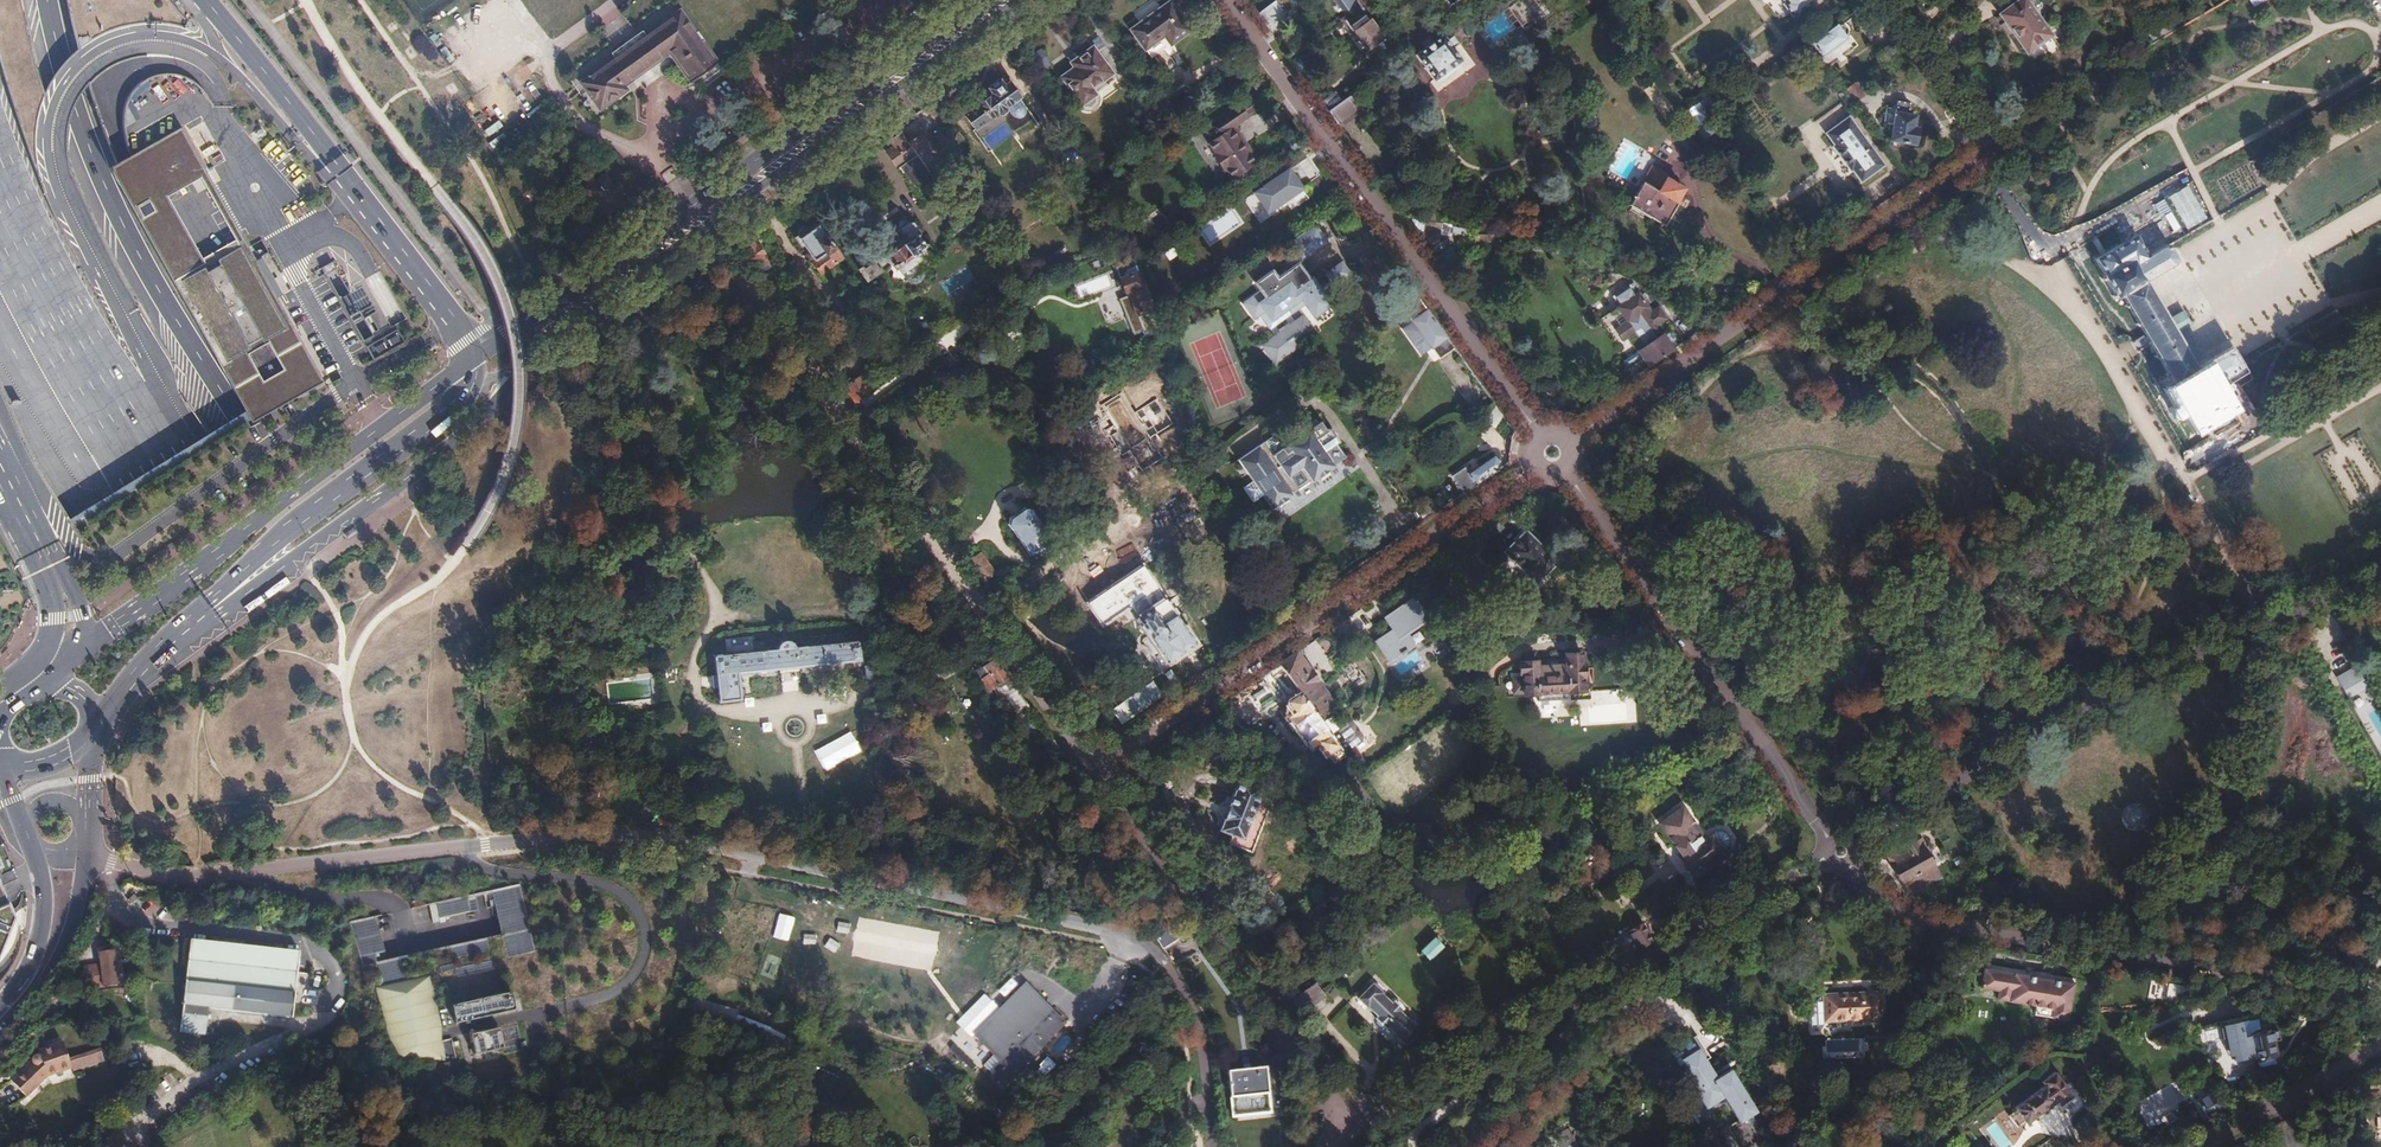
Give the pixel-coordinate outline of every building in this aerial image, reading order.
[(1357,0),(1334,0),(1345,15),(1345,19),(1362,6),(1357,0)] [(1517,22),(1539,6),(1535,1),(1536,0),(1504,0),(1502,1),(1506,6),(1516,21),(1517,22)] [(1791,17),(1815,0),(1783,0),(1786,3),(1783,5),(1791,17)] [(2027,52),(2051,35),(2026,0),(2019,0),(1999,14),(2027,52)] [(1150,58),(1189,30),(1169,2),(1131,30),(1150,58)] [(1271,4),(1258,14),(1265,24),(1269,30),(1282,21),(1271,4)] [(1345,15),(1340,19),(1350,32),(1354,29),(1370,18),(1362,6),(1345,19),(1345,15)] [(1603,10),(1597,14),(1606,26),(1616,19),(1607,7),(1603,10)] [(580,84),(601,113),(629,92),(625,86),(671,53),(693,83),(718,65),(680,12),(580,84)] [(1484,27),(1495,42),(1513,29),(1501,14),(1484,27)] [(1370,18),(1354,29),(1368,48),(1376,42),(1381,48),(1378,50),(1390,66),(1400,59),(1375,25),(1370,18)] [(1836,24),(1810,43),(1820,57),(1846,38),(1836,24)] [(1414,53),(1432,79),(1459,59),(1451,47),(1462,38),(1453,26),(1414,53)] [(1089,42),(1098,51),(1104,46),(1095,36),(1089,42)] [(1810,43),(1802,49),(1821,76),(1830,70),(1820,57),(1810,43)] [(1085,105),(1087,105),(1088,105),(1091,104),(1094,103),(1096,100),(1097,97),(1098,94),(1097,91),(1096,88),(1094,86),(1111,73),(1092,47),(1070,62),(1074,67),(1061,77),(1079,101),(1081,103),(1083,104),(1085,105)] [(1041,48),(1031,53),(1040,69),(1049,64),(1041,48)] [(1004,87),(1000,81),(998,82),(997,81),(989,86),(991,88),(989,90),(993,95),(965,115),(976,129),(999,112),(1000,115),(1007,110),(1005,107),(1018,97),(1009,84),(1004,87)] [(1844,90),(1853,102),(1864,95),(1855,82),(1844,90)] [(1695,127),(1717,111),(1699,86),(1677,102),(1695,127)] [(1335,93),(1321,102),(1328,111),(1341,102),(1335,93)] [(1341,102),(1328,111),(1336,123),(1357,108),(1348,96),(1341,102)] [(1889,139),(1912,144),(1913,139),(1915,140),(1916,139),(1917,132),(1916,131),(1915,131),(1916,127),(1912,126),(1914,114),(1906,113),(1908,102),(1897,99),(1889,139)] [(1225,169),(1232,179),(1254,164),(1231,129),(1247,117),(1239,104),(1211,124),(1219,135),(1207,143),(1214,153),(1212,155),(1223,170),(1225,169)] [(1852,169),(1861,181),(1884,164),(1848,116),(1825,132),(1834,145),(1832,146),(1850,170),(1852,169)] [(202,264),(162,193),(207,168),(184,126),(111,166),(252,422),(264,416),(271,412),(281,406),(297,397),(300,401),(328,386),(246,238),(240,241),(241,243),(202,264)] [(909,145),(902,135),(891,142),(897,149),(889,155),(896,166),(912,154),(914,158),(900,168),(917,192),(934,179),(926,169),(909,145)] [(921,136),(909,145),(926,169),(939,160),(931,149),(930,149),(928,147),(932,144),(926,137),(923,139),(921,136)] [(1629,155),(1616,160),(1622,175),(1634,170),(1629,155)] [(1629,206),(1664,226),(1677,203),(1675,202),(1683,188),(1651,169),(1629,206)] [(1254,193),(1266,212),(1301,189),(1287,170),(1254,193)] [(584,190),(605,218),(626,203),(605,175),(584,190)] [(1422,220),(1437,222),(1439,213),(1423,211),(1422,220)] [(906,239),(859,273),(866,283),(889,266),(888,277),(900,280),(901,282),(904,280),(907,282),(911,283),(914,283),(916,282),(918,281),(920,279),(921,276),(922,274),(922,271),(921,268),(933,259),(918,236),(923,233),(915,222),(905,218),(906,228),(903,230),(903,235),(906,239)] [(821,273),(842,259),(818,226),(800,239),(815,260),(813,262),(821,273)] [(1314,227),(1290,244),(1297,254),(1302,260),(1326,243),(1314,227)] [(2191,427),(2230,404),(2216,382),(2238,369),(2237,367),(2229,353),(2199,370),(2177,333),(2169,319),(2146,282),(2178,263),(2172,252),(2168,246),(2148,258),(2136,237),(2094,261),(2102,275),(2099,276),(2113,300),(2118,298),(2170,388),(2166,390),(2181,415),(2183,413),(2191,427)] [(754,244),(744,251),(758,271),(768,263),(762,256),(765,254),(759,245),(756,247),(754,244)] [(1302,260),(1297,254),(1286,262),(1291,269),(1292,268),(1304,284),(1309,280),(1297,263),(1302,260)] [(1147,339),(1162,333),(1157,321),(1134,261),(1131,255),(1114,262),(1125,294),(1127,293),(1129,297),(1122,301),(1135,335),(1144,332),(1147,339)] [(324,268),(342,301),(348,298),(352,305),(356,303),(360,301),(366,311),(374,307),(364,288),(352,295),(334,263),(324,268)] [(1270,270),(1253,282),(1260,292),(1243,304),(1254,319),(1258,316),(1269,331),(1290,315),(1304,305),(1313,318),(1330,305),(1321,293),(1332,286),(1349,275),(1341,264),(1324,275),(1329,282),(1319,289),(1311,279),(1309,280),(1304,284),(1292,268),(1291,269),(1277,279),(1270,270)] [(965,268),(944,282),(951,292),(972,278),(965,268)] [(1106,274),(1076,287),(1081,298),(1111,285),(1106,274)] [(992,290),(996,298),(1013,290),(1006,280),(992,290)] [(1419,299),(1412,290),(1403,296),(1410,305),(1419,299)] [(1633,367),(1638,373),(1665,354),(1673,349),(1656,324),(1666,317),(1658,306),(1652,310),(1639,291),(1619,305),(1646,345),(1637,350),(1644,360),(1633,367)] [(1406,314),(1422,303),(1419,299),(1410,305),(1403,310),(1406,314)] [(1422,303),(1406,314),(1412,322),(1402,330),(1421,355),(1431,348),(1432,350),(1441,343),(1448,353),(1454,349),(1422,303)] [(351,317),(365,342),(375,337),(361,311),(351,317)] [(2169,319),(2177,333),(2192,325),(2188,317),(2184,311),(2169,319)] [(368,347),(375,360),(417,337),(410,324),(368,347)] [(1439,360),(1448,353),(1441,343),(1432,350),(1439,360)] [(858,377),(844,389),(856,406),(870,393),(858,377)] [(1140,456),(1179,441),(1173,424),(1165,427),(1148,383),(1121,393),(1129,415),(1120,418),(1129,441),(1133,440),(1140,456)] [(1293,441),(1285,429),(1238,461),(1253,482),(1243,489),(1253,503),(1263,496),(1273,511),(1294,496),(1293,494),(1311,482),(1312,483),(1318,480),(1330,471),(1336,467),(1334,465),(1345,458),(1337,445),(1327,431),(1321,422),(1293,441)] [(1330,429),(1327,431),(1337,445),(1340,443),(1330,429)] [(1208,451),(1203,441),(1193,447),(1197,458),(1208,451)] [(1451,478),(1463,494),(1476,485),(1503,467),(1495,456),(1468,474),(1464,469),(1451,478)] [(1330,471),(1318,480),(1319,481),(1331,473),(1330,471)] [(1607,488),(1602,492),(1609,502),(1615,499),(1607,488)] [(1028,556),(1040,547),(1046,555),(1054,549),(1045,535),(1047,533),(1048,532),(1044,527),(1042,527),(1040,529),(1028,511),(1021,510),(1007,519),(1007,526),(1028,556)] [(1507,552),(1538,585),(1559,565),(1528,532),(1507,552)] [(978,554),(968,561),(982,581),(993,574),(978,554)] [(1167,663),(1182,652),(1181,651),(1189,645),(1188,643),(1191,641),(1174,616),(1170,618),(1169,617),(1176,612),(1166,597),(1173,592),(1151,561),(1128,576),(1142,596),(1104,623),(1112,635),(1136,618),(1167,663)] [(2371,597),(2380,617),(2380,592),(2371,597)] [(1413,593),(1382,614),(1391,627),(1397,636),(1418,622),(1428,615),(1413,593)] [(1356,625),(1367,619),(1362,610),(1350,616),(1356,625)] [(1391,627),(1373,639),(1388,661),(1427,635),(1418,622),(1397,636),(1391,627)] [(713,656),(718,702),(740,700),(737,673),(860,661),(858,641),(713,656)] [(1298,646),(1280,658),(1321,711),(1337,700),(1322,678),(1318,669),(1313,665),(1298,646)] [(1526,675),(1527,679),(1516,680),(1517,695),(1527,695),(1527,696),(1540,695),(1541,702),(1572,701),(1572,694),(1587,693),(1587,689),(1590,689),(1590,679),(1587,679),(1586,657),(1584,657),(1580,655),(1573,655),(1570,658),(1568,658),(1568,661),(1537,663),(1536,657),(1528,657),(1528,664),(1522,664),(1523,675),(1526,675)] [(1306,691),(1280,658),(1264,671),(1288,702),(1287,711),(1325,762),(1343,749),(1342,742),(1339,739),(1341,738),(1321,711),(1306,691)] [(998,665),(994,659),(983,667),(988,674),(980,680),(988,691),(1007,677),(998,665)] [(2355,665),(2335,676),(2348,699),(2368,688),(2355,665)] [(2378,731),(2380,736),(2380,716),(2376,707),(2359,717),(2370,736),(2378,731)] [(1241,839),(1259,788),(1234,778),(1215,830),(1241,839)] [(2129,835),(2132,835),(2135,835),(2138,834),(2140,833),(2142,831),(2144,829),(2146,826),(2146,824),(2147,821),(2147,818),(2146,815),(2145,813),(2143,811),(2141,809),(2139,807),(2136,806),(2133,806),(2130,806),(2128,806),(2125,807),(2123,809),(2121,811),(2119,813),(2118,816),(2117,818),(2117,821),(2118,824),(2119,827),(2120,829),(2122,831),(2124,833),(2127,834),(2129,835)] [(1510,809),(1513,830),(1521,829),(1517,808),(1510,809)] [(1682,858),(1693,875),(1722,855),(1714,843),(1711,845),(1698,825),(1674,841),(1684,857),(1682,858)] [(1887,858),(1908,895),(1941,877),(1927,853),(1931,850),(1928,846),(1926,847),(1921,839),(1914,842),(1912,841),(1905,845),(1905,848),(1887,858)] [(443,899),(461,895),(459,885),(441,889),(443,899)] [(348,923),(361,969),(377,966),(399,961),(449,950),(486,942),(502,939),(529,933),(519,886),(348,923)] [(1,967),(12,921),(0,892),(0,968),(1,967)] [(123,897),(130,905),(136,899),(129,892),(123,897)] [(1150,930),(1162,948),(1176,940),(1164,920),(1150,930)] [(1640,946),(1641,948),(1653,942),(1642,924),(1615,939),(1624,956),(1638,948),(1638,947),(1640,946)] [(502,939),(506,960),(534,954),(529,933),(502,939)] [(1418,952),(1425,960),(1440,947),(1432,939),(1418,952)] [(203,1034),(206,1009),(292,1018),(294,993),(313,995),(315,973),(306,972),(306,975),(296,974),(298,953),(191,942),(179,1032),(203,1034)] [(449,950),(452,960),(488,952),(486,942),(449,950)] [(841,959),(846,952),(837,945),(832,952),(841,959)] [(83,970),(87,993),(117,989),(112,952),(98,954),(100,967),(83,970)] [(377,966),(381,987),(403,983),(399,961),(377,966)] [(454,970),(456,979),(492,971),(490,962),(454,970)] [(2340,964),(2338,975),(2348,977),(2350,966),(2340,964)] [(2069,1021),(2076,984),(1984,969),(1981,989),(1999,992),(1998,1000),(2037,1007),(2035,1016),(2069,1021)] [(1285,974),(1271,983),(1285,1002),(1299,993),(1285,974)] [(374,989),(395,1061),(444,1060),(455,1058),(451,1038),(440,1040),(440,1027),(429,977),(403,983),(381,987),(374,989)] [(984,1068),(1003,1086),(1065,1024),(1025,985),(974,1036),(995,1057),(984,1068)] [(1299,993),(1285,1002),(1291,1010),(1291,1009),(1298,1018),(1325,998),(1315,985),(1301,996),(1299,993)] [(1395,1036),(1404,1045),(1419,1030),(1371,985),(1357,999),(1366,1009),(1367,1008),(1377,1016),(1374,1019),(1383,1028),(1387,1025),(1396,1035),(1395,1036)] [(1822,1021),(1825,1021),(1883,1019),(1882,992),(1824,995),(1810,995),(1811,1025),(1814,1030),(1820,1030),(1822,1024),(1822,1021)] [(456,1011),(458,1019),(504,1009),(502,1001),(456,1011)] [(492,1030),(498,1055),(517,1051),(512,1026),(492,1030)] [(2249,1036),(2254,1060),(2276,1055),(2273,1041),(2278,1040),(2276,1030),(2270,1031),(2269,1030),(2249,1036)] [(757,1052),(781,1064),(789,1047),(766,1035),(757,1052)] [(484,1038),(487,1052),(493,1051),(490,1037),(484,1038)] [(1696,1037),(1684,1044),(1670,1053),(1681,1070),(1693,1089),(1697,1095),(1707,1110),(1724,1099),(1738,1122),(1726,1128),(1738,1146),(1755,1146),(1763,1146),(1768,1144),(1752,1117),(1758,1113),(1730,1070),(1718,1078),(1707,1061),(1710,1059),(1696,1037)] [(34,1067),(34,1068),(14,1088),(26,1100),(47,1079),(71,1071),(69,1066),(63,1048),(39,1056),(41,1061),(40,1060),(39,1060),(38,1060),(37,1060),(36,1061),(35,1061),(34,1062),(34,1063),(33,1064),(33,1065),(33,1066),(34,1067)] [(101,1055),(94,1058),(96,1066),(104,1064),(101,1055)] [(72,1074),(96,1066),(94,1058),(69,1066),(71,1071),(72,1074)] [(1030,1076),(1040,1086),(1053,1073),(1043,1063),(1030,1076)] [(2009,1123),(2014,1121),(2019,1118),(2019,1120),(2052,1100),(2054,1104),(2068,1096),(2053,1070),(2050,1072),(2038,1079),(2041,1084),(2009,1103),(2011,1105),(2006,1108),(2002,1111),(2009,1123)] [(1267,1071),(1231,1076),(1234,1100),(1238,1100),(1239,1110),(1268,1106),(1267,1096),(1271,1096),(1267,1071)] [(2178,1082),(2135,1104),(2147,1127),(2190,1105),(2178,1082)] [(2197,1101),(2206,1118),(2219,1111),(2217,1107),(2219,1106),(2214,1096),(2212,1098),(2209,1094),(2197,1101)]
